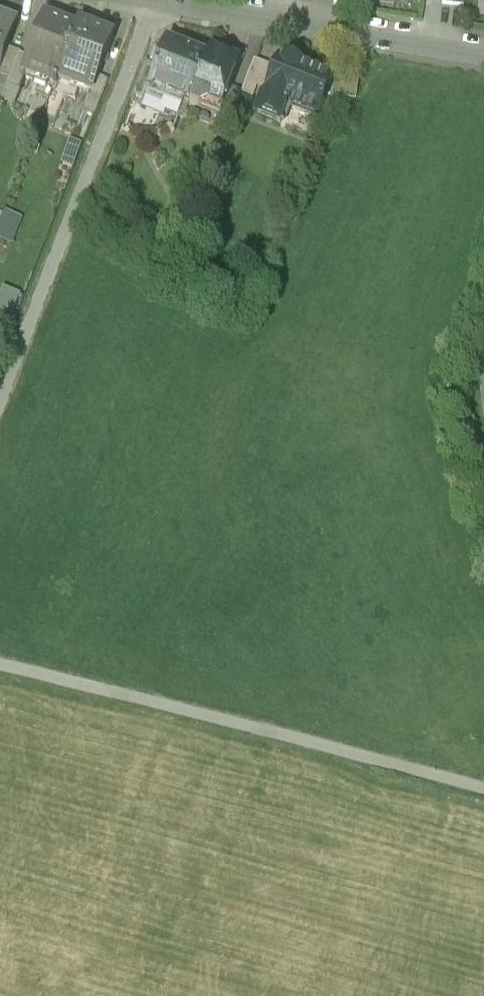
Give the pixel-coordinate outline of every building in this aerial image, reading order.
[(1,70),(10,47),(20,21),(0,13),(0,70),(1,70)] [(55,82),(55,79),(75,29),(45,18),(23,73),(37,79),(55,82)] [(77,24),(75,29),(55,79),(70,85),(89,89),(92,90),(98,75),(112,37),(77,24)] [(184,117),(188,106),(207,57),(165,41),(156,66),(147,89),(172,99),(169,107),(170,110),(172,112),(184,117)] [(10,47),(1,70),(0,70),(0,74),(9,78),(20,51),(10,47)] [(210,50),(207,57),(188,106),(217,117),(220,109),(229,87),(239,61),(210,50)] [(266,89),(257,113),(280,122),(286,106),(316,117),(332,77),(279,57),(274,68),(266,89)] [(274,68),(254,59),(241,92),(241,93),(252,97),(256,85),(266,89),(274,68)] [(141,104),(147,89),(156,66),(145,62),(130,100),(141,104)] [(89,89),(83,106),(85,107),(83,112),(94,116),(108,79),(98,75),(92,90),(89,89)] [(241,92),(229,87),(220,109),(233,115),(241,93),(241,92)] [(13,245),(23,218),(4,211),(0,223),(0,240),(13,245)] [(0,295),(0,309),(12,313),(19,292),(3,286),(0,295)]
